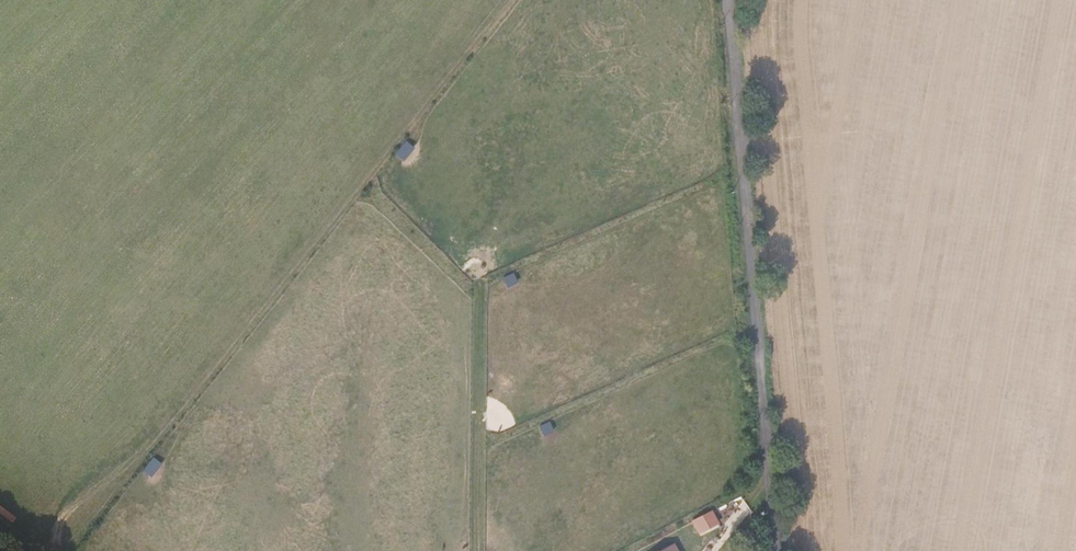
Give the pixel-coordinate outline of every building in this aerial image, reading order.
[(696,520),(715,510),(709,500),(690,510),(696,520)] [(669,533),(635,550),(678,550),(669,533)]
